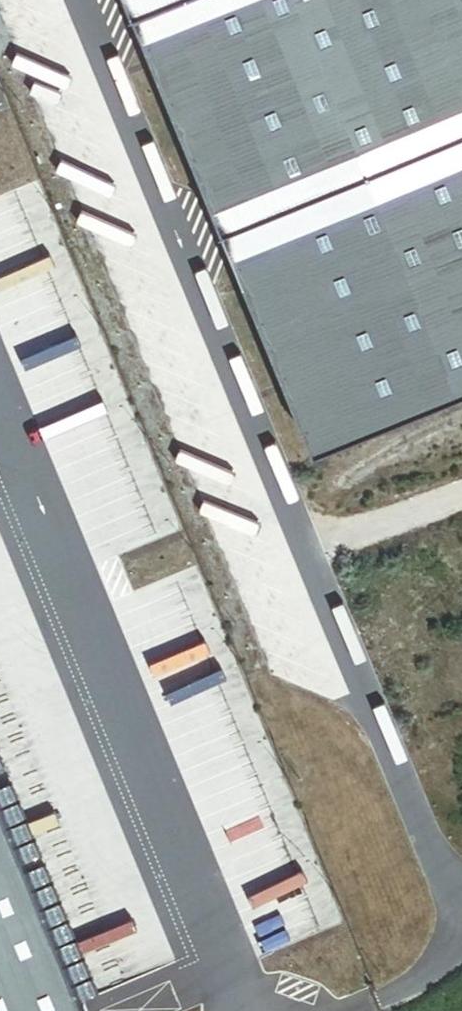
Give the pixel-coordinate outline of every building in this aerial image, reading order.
[(299,438),(461,372),(461,0),(119,0),(299,438)] [(0,787),(0,1010),(90,1010),(0,787)]
